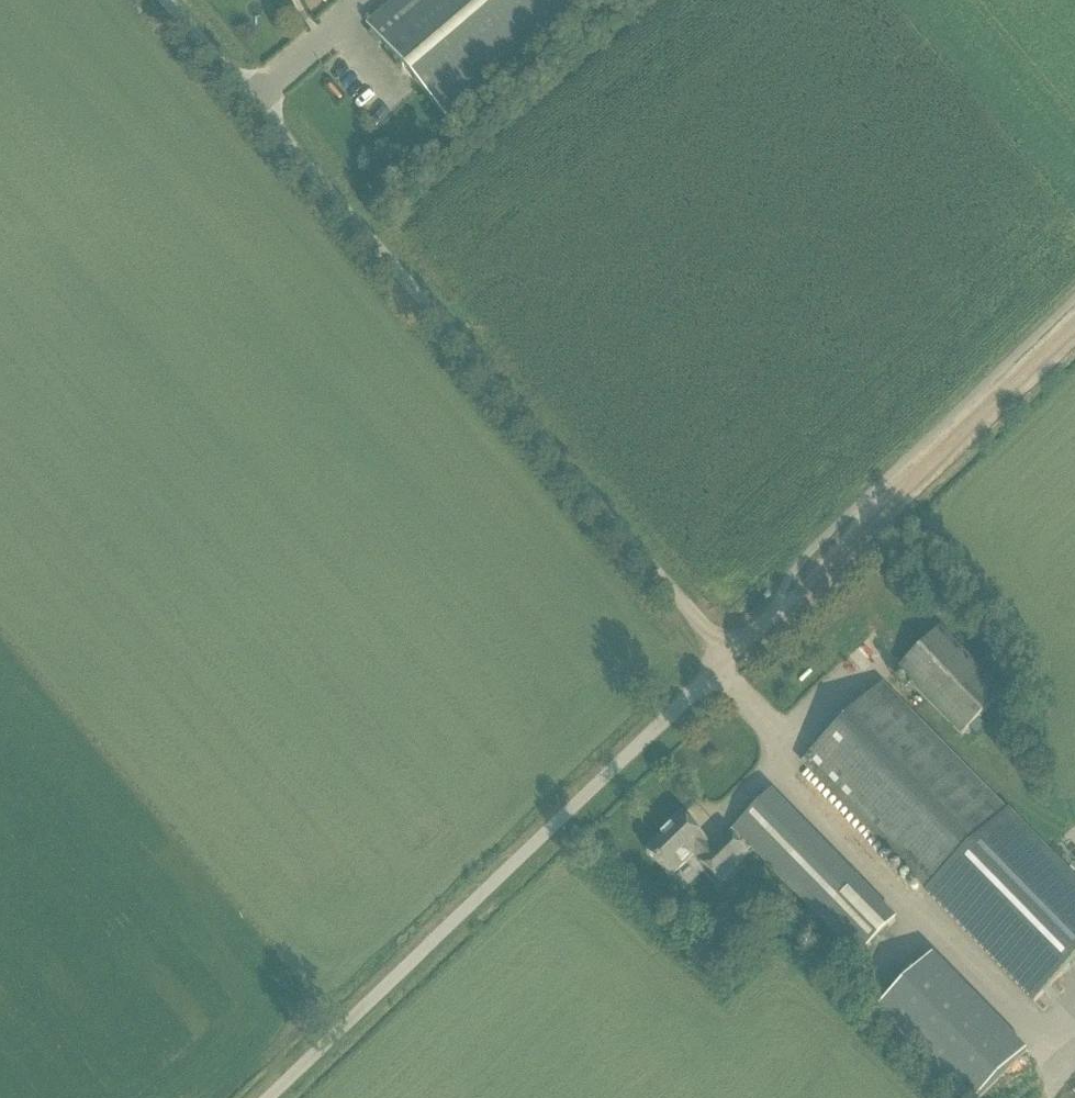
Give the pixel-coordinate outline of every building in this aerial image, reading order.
[(462,105),(585,0),(401,0),(368,28),(445,119),(462,105)] [(1003,695),(938,629),(896,671),(960,737),(1003,695)] [(816,779),(925,891),(924,893),(1033,1005),(1074,964),(1074,879),(1008,810),(1005,814),(880,686),(801,764),(816,779)] [(770,794),(732,830),(733,831),(712,851),(679,817),(668,828),(670,830),(646,853),(670,879),(692,857),(718,884),(747,857),(745,855),(751,850),(857,959),(895,922),(770,794)] [(933,956),(875,1013),(959,1097),(979,1097),(1027,1051),(933,956)]
